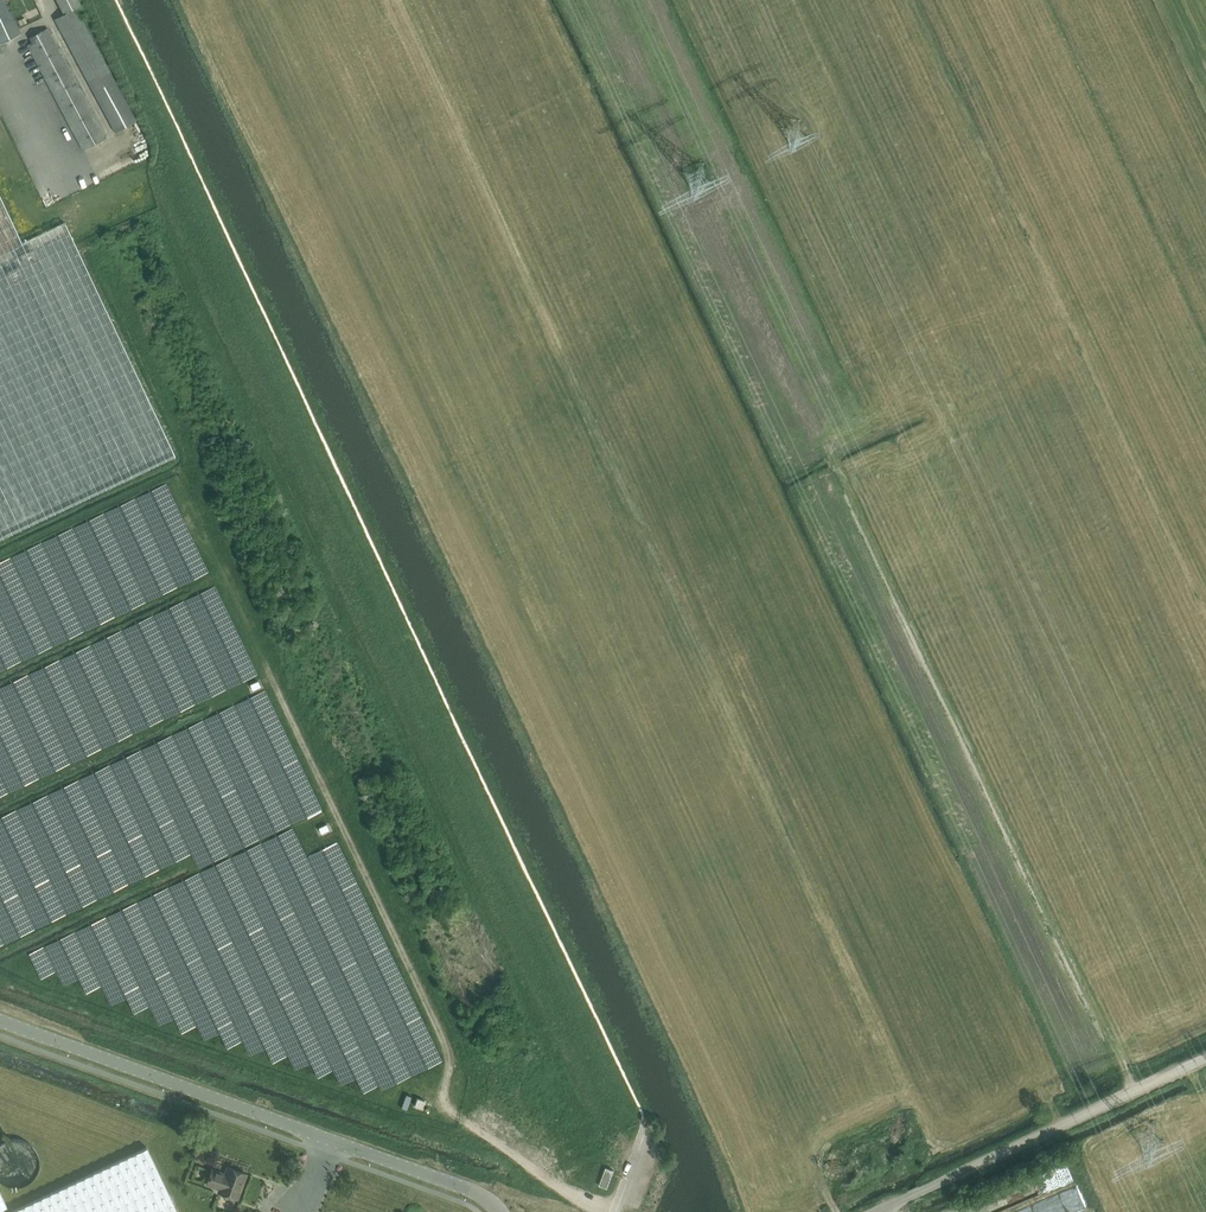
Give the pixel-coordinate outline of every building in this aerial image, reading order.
[(3,96),(50,194),(135,153),(89,56),(3,96)] [(3,96),(0,89),(0,541),(175,458),(50,194),(3,96)] [(135,139),(146,137),(143,125),(133,127),(135,139)] [(407,1110),(412,1097),(406,1095),(401,1108),(407,1110)] [(425,1101),(417,1098),(415,1105),(422,1108),(425,1101)] [(10,1211),(177,1211),(147,1148),(10,1211)] [(220,1189),(219,1193),(237,1199),(246,1174),(228,1168),(225,1175),(222,1174),(222,1173),(212,1169),(206,1185),(220,1189)] [(599,1186),(607,1188),(614,1171),(606,1168),(599,1186)] [(1017,1211),(1074,1211),(1068,1194),(1017,1211)]
